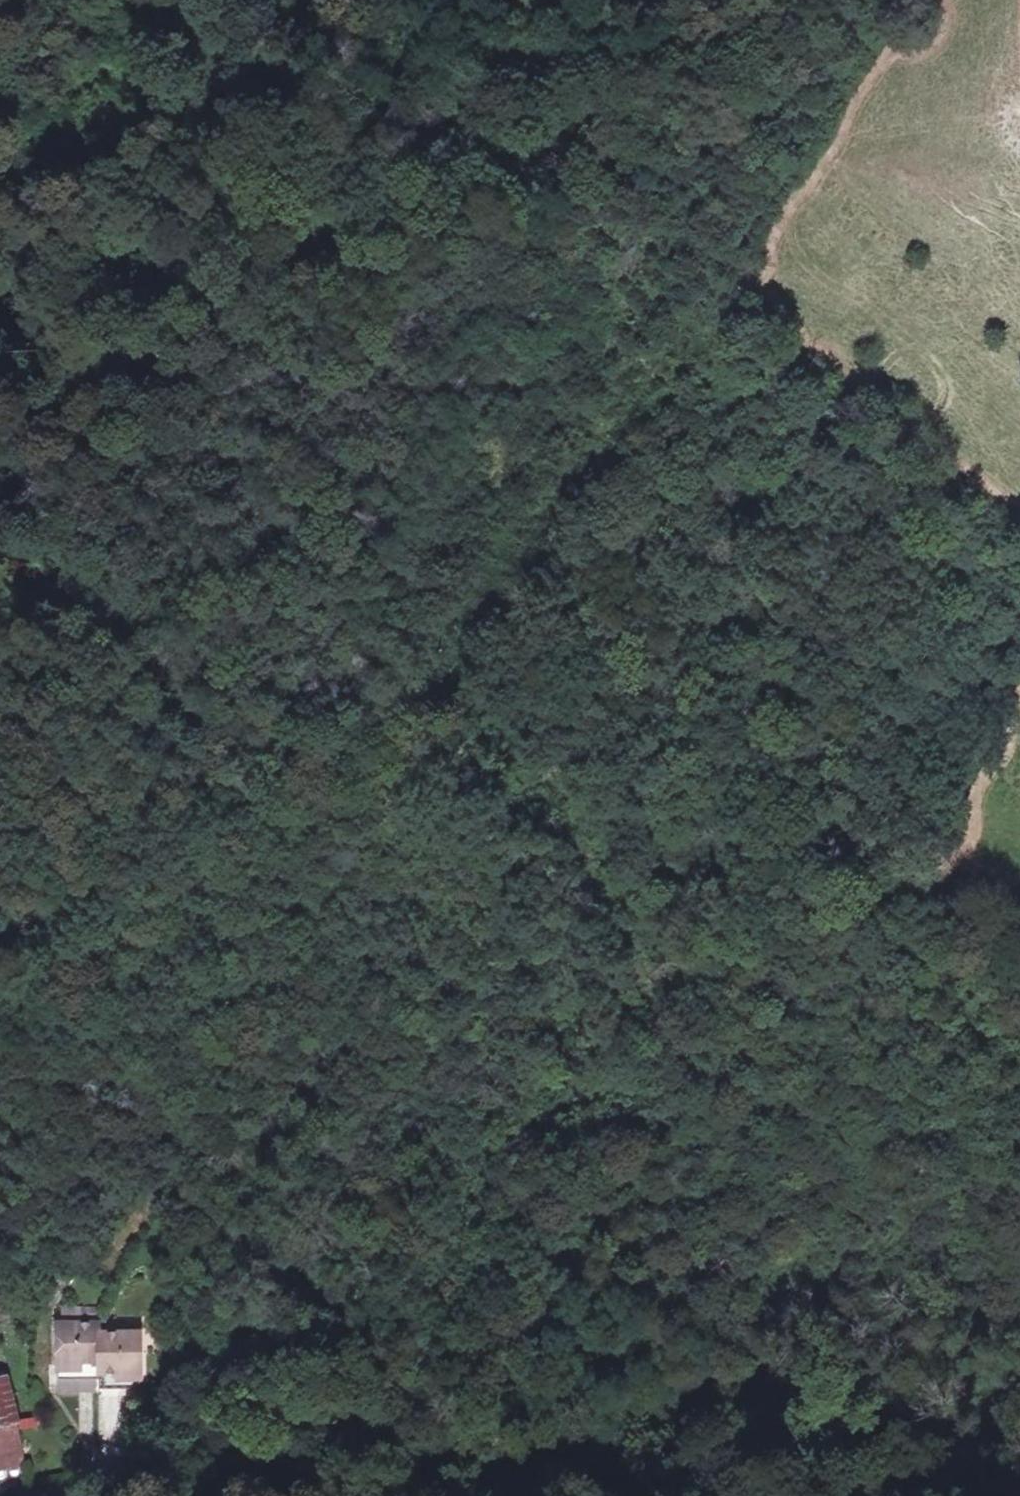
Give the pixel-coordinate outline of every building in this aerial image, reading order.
[(63,1305),(63,1320),(98,1319),(97,1304),(63,1305)] [(63,1320),(57,1320),(60,1390),(80,1390),(80,1384),(80,1375),(100,1375),(100,1370),(100,1360),(98,1329),(98,1319),(63,1320)] [(139,1327),(98,1329),(100,1360),(100,1370),(100,1375),(101,1385),(142,1383),(139,1327)] [(19,1419),(7,1373),(0,1375),(0,1424),(19,1419)] [(80,1384),(101,1383),(100,1375),(80,1375),(80,1384)] [(0,1424),(0,1468),(28,1459),(19,1419),(0,1424)]
